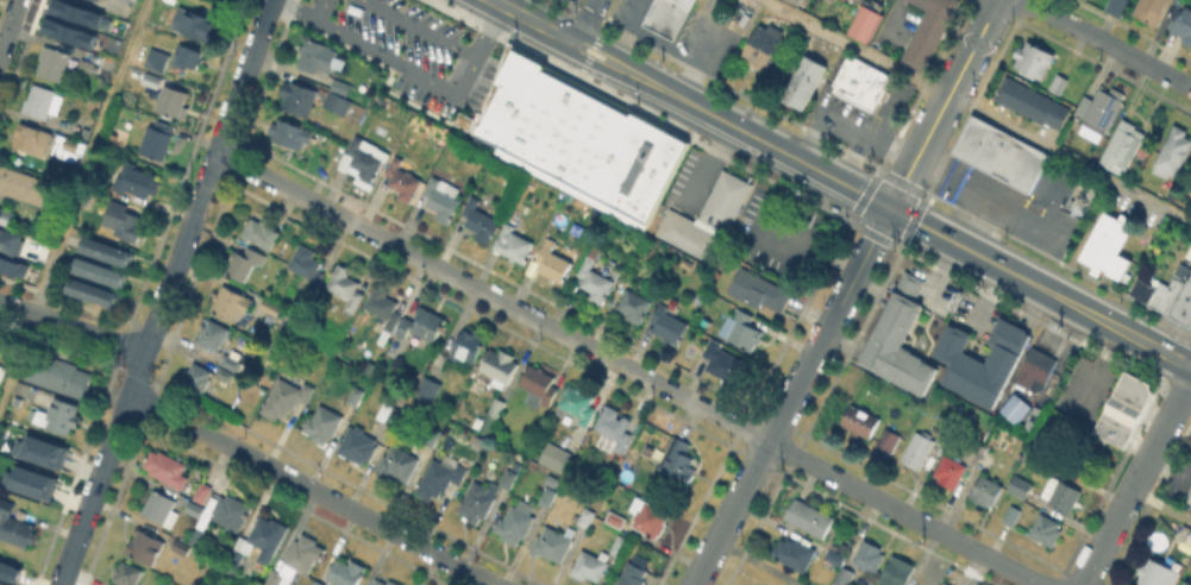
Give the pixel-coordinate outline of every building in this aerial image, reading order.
[(46,11),(50,0),(62,0),(102,13),(101,17),(111,19),(107,30),(98,26),(98,27),(46,11)] [(642,24),(655,0),(693,0),(673,39),(642,24)] [(1104,8),(1109,0),(1130,0),(1121,17),(1104,8)] [(1134,12),(1140,0),(1171,0),(1158,25),(1134,12)] [(883,13),(869,40),(850,31),(865,2),(883,13)] [(180,5),(222,20),(214,42),(169,25),(171,18),(174,19),(180,5)] [(1187,10),(1190,11),(1190,43),(1174,34),(1187,10)] [(90,48),(39,31),(44,15),(95,33),(90,48)] [(757,21),(765,26),(766,21),(781,29),(778,33),(782,34),(764,69),(739,56),(757,21)] [(1029,39),(1057,54),(1043,80),(1015,65),(1020,57),(1015,55),(1021,44),(1024,46),(1029,39)] [(174,48),(171,54),(170,54),(164,70),(145,64),(153,40),(174,48)] [(203,51),(198,68),(184,63),(182,69),(175,67),(177,61),(173,59),(180,42),(203,51)] [(70,52),(61,81),(37,73),(43,57),(40,56),(45,44),(70,52)] [(299,69),(307,44),(336,54),(327,78),(299,69)] [(105,55),(98,74),(80,67),(86,49),(105,55)] [(644,231),(494,152),(497,145),(475,133),(501,86),(496,83),(514,49),(690,141),(644,231)] [(823,63),(801,106),(781,95),(804,52),(823,63)] [(846,52),(888,74),(883,82),(885,83),(871,109),(832,89),(834,84),(830,82),(846,52)] [(163,76),(159,87),(143,81),(146,70),(163,76)] [(1068,77),(1060,94),(1049,88),(1052,84),(1048,82),(1054,70),(1068,77)] [(1071,108),(1060,128),(1045,121),(1043,124),(995,98),(1007,75),(1071,108)] [(292,78),(319,88),(308,117),(282,107),(286,95),(281,94),(286,80),(292,82),(292,78)] [(336,80),(357,87),(353,98),(332,90),(336,80)] [(57,90),(48,118),(21,109),(27,98),(33,82),(57,90)] [(171,82),(180,84),(178,87),(189,92),(184,105),(187,106),(186,111),(182,109),(180,117),(155,107),(164,82),(170,84),(171,82)] [(1123,100),(1108,128),(1107,128),(1103,134),(1083,124),(1086,118),(1085,117),(1101,87),(1123,100)] [(332,92),(353,102),(346,117),(325,107),(332,92)] [(1048,153),(1028,191),(972,163),(963,181),(953,200),(938,191),(948,174),(958,155),(949,151),(970,113),(1048,153)] [(280,117),(314,128),(309,141),(303,139),(300,149),(271,138),(274,133),(269,131),(272,121),(277,122),(280,117)] [(175,125),(173,132),(174,132),(164,159),(140,150),(149,124),(155,126),(157,118),(175,125)] [(1099,166),(1124,122),(1145,133),(1120,177),(1099,166)] [(1186,134),(1190,137),(1190,148),(1177,175),(1171,172),(1168,175),(1159,170),(1158,172),(1152,170),(1155,164),(1155,163),(1176,122),(1189,130),(1186,134)] [(13,147),(20,127),(44,136),(37,157),(13,147)] [(361,146),(370,151),(371,149),(376,151),(375,153),(384,158),(372,182),(361,176),(362,174),(359,172),(362,168),(351,163),(355,156),(347,151),(357,133),(365,138),(361,146)] [(81,139),(77,152),(62,147),(65,136),(81,139)] [(464,140),(460,147),(450,143),(453,136),(464,140)] [(400,166),(408,171),(408,169),(414,171),(413,174),(422,178),(409,202),(397,196),(401,190),(389,183),(393,176),(385,172),(395,153),(403,158),(400,166)] [(136,166),(157,174),(156,178),(161,181),(156,193),(151,191),(150,196),(127,188),(126,191),(113,187),(119,174),(120,175),(125,158),(137,162),(136,166)] [(43,209),(0,194),(0,168),(50,184),(43,209)] [(695,221),(722,168),(753,184),(712,264),(653,234),(667,207),(695,221)] [(433,175),(441,178),(443,177),(460,187),(456,196),(462,199),(449,222),(435,216),(439,209),(427,203),(431,196),(424,193),(433,175)] [(500,219),(487,243),(474,235),(477,231),(466,224),(469,218),(462,213),(472,194),(481,199),(477,206),(500,219)] [(102,228),(112,203),(146,216),(134,246),(115,238),(117,234),(102,228)] [(10,226),(0,223),(0,206),(14,210),(10,226)] [(1118,219),(1122,213),(1130,218),(1127,224),(1133,227),(1120,253),(1133,259),(1127,271),(1130,273),(1127,283),(1108,272),(1108,271),(1103,269),(1099,276),(1091,272),(1093,266),(1079,259),(1104,212),(1118,219)] [(253,216),(262,221),(263,219),(267,221),(265,222),(280,231),(271,247),(244,233),(253,216)] [(529,252),(525,263),(516,258),(515,260),(510,258),(512,256),(494,245),(507,220),(515,225),(513,229),(534,241),(528,251),(529,252)] [(15,256),(0,250),(0,225),(24,234),(20,245),(24,246),(21,254),(15,253),(15,256)] [(568,275),(564,283),(556,278),(553,281),(549,278),(550,276),(539,270),(543,263),(535,259),(549,235),(556,240),(551,250),(572,260),(565,273),(568,275)] [(80,258),(84,241),(132,257),(127,272),(80,258)] [(245,243),(267,254),(262,263),(258,262),(257,264),(255,263),(245,281),(225,271),(230,262),(227,260),(236,247),(240,250),(245,243)] [(299,243),(316,253),(314,256),(320,260),(316,266),(324,271),(314,289),(307,284),(309,278),(287,266),(299,243)] [(615,279),(603,303),(590,296),(593,290),(581,284),(585,277),(578,273),(593,247),(600,251),(596,258),(606,263),(601,271),(615,279)] [(23,278),(0,271),(0,255),(27,264),(23,278)] [(338,260),(351,266),(347,273),(359,279),(355,288),(363,291),(353,310),(344,306),(349,296),(326,285),(338,260)] [(1180,260),(1190,266),(1190,278),(1171,316),(1128,295),(1137,278),(1156,288),(1160,279),(1167,284),(1180,260)] [(73,276),(77,263),(125,278),(120,291),(73,276)] [(938,369),(924,395),(858,360),(905,270),(926,281),(915,301),(924,306),(903,347),(923,358),(922,360),(938,369)] [(731,295),(742,271),(794,296),(783,316),(765,309),(765,312),(731,295)] [(1171,316),(1190,278),(1190,327),(1171,316)] [(64,296),(70,281),(120,300),(114,315),(64,296)] [(399,320),(394,332),(384,327),(381,332),(372,327),(381,313),(365,304),(377,282),(389,289),(387,295),(399,301),(395,309),(402,313),(399,320)] [(224,283),(253,298),(246,313),(242,310),(237,321),(211,308),(215,298),(214,297),(217,291),(219,292),(224,283)] [(618,312),(629,291),(652,304),(639,325),(618,312)] [(295,297),(292,304),(283,300),(286,292),(295,297)] [(283,304),(277,315),(261,307),(265,296),(283,304)] [(690,322),(679,344),(654,331),(658,322),(651,319),(660,301),(669,306),(666,310),(690,322)] [(420,304),(446,317),(434,340),(409,328),(420,304)] [(763,331),(753,350),(728,336),(735,323),(729,321),(738,304),(754,314),(750,323),(763,331)] [(991,409),(941,383),(951,365),(933,356),(949,325),(957,327),(957,326),(972,334),(963,351),(984,363),(993,346),(986,342),(999,317),(1030,334),(991,409)] [(230,328),(218,350),(207,347),(198,341),(211,319),(230,328)] [(311,329),(307,336),(300,333),(302,326),(311,329)] [(465,326),(471,329),(474,327),(483,332),(481,335),(487,338),(474,363),(462,357),(459,360),(450,356),(465,326)] [(740,356),(729,379),(706,367),(710,358),(703,354),(712,335),(723,341),(720,347),(740,356)] [(1041,389),(1034,392),(1013,380),(1030,346),(1057,359),(1041,389)] [(491,347),(500,351),(502,347),(515,354),(513,358),(519,361),(508,383),(481,367),(491,347)] [(55,361),(56,358),(57,358),(84,370),(83,373),(92,376),(82,401),(26,378),(35,354),(55,361)] [(227,356),(240,364),(230,383),(215,375),(227,356)] [(380,364),(374,376),(364,370),(370,359),(380,364)] [(196,363),(213,373),(200,395),(183,385),(196,363)] [(531,363),(539,366),(540,365),(544,367),(544,370),(556,376),(552,383),(558,386),(549,405),(540,402),(538,408),(525,401),(531,389),(520,384),(531,363)] [(1151,391),(1122,447),(1091,430),(1122,370),(1147,382),(1151,391)] [(443,383),(432,403),(414,394),(425,373),(443,383)] [(281,377),(302,389),(306,383),(314,388),(300,415),(289,410),(284,417),(278,415),(276,420),(262,413),(281,377)] [(569,383),(577,388),(578,385),(583,388),(583,389),(594,396),(590,403),(597,407),(588,426),(578,421),(581,416),(557,404),(569,383)] [(356,384),(365,389),(357,407),(346,401),(356,384)] [(1028,405),(1011,392),(997,410),(1014,423),(1028,405)] [(507,401),(489,434),(478,428),(496,395),(507,401)] [(79,407),(76,415),(80,416),(75,428),(73,428),(70,428),(67,435),(36,422),(40,409),(49,413),(55,397),(79,407)] [(378,417),(388,401),(406,411),(395,427),(378,417)] [(618,416),(622,419),(625,414),(631,417),(623,433),(631,438),(626,447),(616,442),(613,452),(597,444),(604,432),(595,427),(608,403),(621,410),(618,416)] [(880,417),(871,438),(860,432),(858,436),(851,433),(853,429),(841,424),(852,403),(880,417)] [(314,410),(319,411),(321,405),(343,415),(331,444),(327,441),(327,444),(303,434),(314,410)] [(910,429),(907,438),(901,434),(891,453),(876,445),(885,426),(899,433),(903,424),(910,429)] [(352,426),(378,439),(376,444),(378,445),(370,463),(364,459),(362,463),(359,463),(339,453),(352,426)] [(441,432),(433,448),(422,444),(432,427),(441,432)] [(59,476),(10,458),(21,428),(71,446),(59,476)] [(935,440),(921,467),(902,458),(917,429),(935,440)] [(696,467),(688,484),(658,468),(663,460),(654,457),(669,430),(692,444),(688,453),(695,457),(691,465),(696,467)] [(988,446),(978,465),(966,459),(976,440),(988,446)] [(571,453),(563,471),(541,460),(550,442),(571,453)] [(378,470),(393,444),(421,459),(408,482),(395,474),(394,477),(387,473),(387,474),(378,470)] [(1049,451),(1043,463),(1030,455),(1038,444),(1049,451)] [(153,447),(187,465),(182,473),(190,478),(183,490),(143,468),(153,447)] [(967,464),(955,489),(939,479),(940,476),(935,473),(945,453),(967,464)] [(416,493),(434,459),(441,463),(445,455),(468,467),(459,483),(452,479),(446,492),(443,490),(439,498),(435,496),(432,502),(416,493)] [(49,511),(0,494),(0,487),(8,465),(58,483),(49,511)] [(507,466),(519,472),(510,490),(499,483),(507,466)] [(1035,484),(1026,499),(1007,488),(1015,472),(1035,484)] [(1004,485),(993,504),(989,502),(986,505),(970,497),(983,473),(1004,485)] [(1084,489),(1071,514),(1048,503),(1061,478),(1084,489)] [(460,511),(477,479),(491,486),(493,484),(500,488),(484,517),(482,516),(477,523),(468,518),(469,516),(460,511)] [(203,483),(213,489),(203,503),(194,497),(203,483)] [(547,485),(558,491),(550,508),(539,503),(547,485)] [(153,491),(158,493),(161,491),(178,501),(173,510),(178,512),(170,528),(142,512),(153,491)] [(211,518),(214,512),(212,511),(220,495),(225,497),(227,493),(252,507),(237,534),(233,531),(232,534),(221,528),(224,526),(211,518)] [(660,540),(631,526),(637,512),(629,509),(637,495),(675,514),(660,540)] [(796,498),(834,517),(823,539),(785,520),(796,498)] [(31,548),(0,536),(0,525),(4,515),(0,514),(0,499),(14,504),(11,515),(39,526),(31,548)] [(206,509),(200,518),(186,510),(193,499),(206,509)] [(501,515),(504,517),(512,503),(518,507),(521,501),(535,508),(531,515),(534,517),(524,537),(522,537),(518,545),(502,537),(504,535),(494,529),(501,515)] [(1023,508),(1014,523),(1003,518),(1011,502),(1023,508)] [(595,511),(587,527),(577,521),(585,505),(595,511)] [(612,510),(627,518),(621,529),(606,521),(612,510)] [(1063,529),(1054,546),(1029,533),(1042,510),(1061,521),(1059,527),(1063,529)] [(263,514),(271,520),(274,516),(290,526),(288,528),(289,529),(268,566),(257,559),(259,554),(250,549),(238,570),(234,567),(226,562),(232,551),(230,549),(238,535),(247,540),(263,514)] [(205,530),(196,547),(186,542),(194,526),(205,530)] [(563,561),(547,554),(546,556),(539,553),(539,554),(531,551),(539,534),(541,535),(546,526),(573,540),(563,561)] [(134,539),(140,528),(165,541),(153,566),(124,552),(131,537),(134,539)] [(284,575),(279,584),(267,584),(276,568),(282,572),(287,564),(286,562),(299,539),(300,540),(305,531),(318,540),(316,541),(326,547),(318,561),(316,560),(308,574),(299,570),(293,580),(284,575)] [(610,549),(619,533),(628,537),(621,554),(610,549)] [(188,545),(183,555),(167,547),(171,537),(188,545)] [(769,554),(777,539),(790,546),(794,537),(819,551),(807,574),(769,554)] [(880,548),(879,553),(885,555),(876,573),(854,562),(865,541),(880,548)] [(570,573),(584,548),(602,558),(604,553),(612,558),(597,584),(587,577),(584,581),(570,573)] [(832,548),(846,558),(840,568),(826,559),(832,548)] [(923,572),(916,584),(878,584),(895,553),(917,566),(916,568),(923,572)] [(20,583),(0,575),(0,554),(26,564),(20,583)] [(1181,571),(1174,584),(1146,584),(1139,581),(1142,574),(1140,572),(1145,561),(1147,564),(1152,555),(1181,571)] [(365,566),(357,584),(315,584),(318,580),(326,584),(338,558),(350,562),(351,560),(365,566)] [(144,570),(136,584),(121,584),(113,580),(123,559),(144,570)] [(647,583),(646,584),(617,584),(631,561),(650,572),(644,580),(647,583)] [(855,571),(849,584),(846,584),(835,580),(844,565),(855,571)] [(390,579),(402,584),(374,584),(378,577),(388,583),(390,579)]
